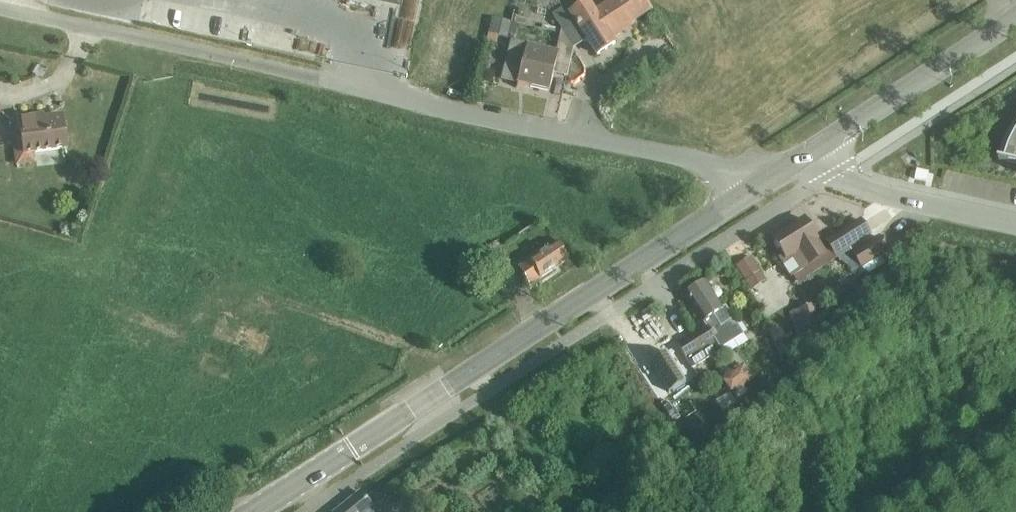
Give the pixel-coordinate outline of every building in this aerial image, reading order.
[(551,15),(560,29),(560,32),(569,34),(568,40),(573,48),(586,39),(596,55),(616,43),(610,34),(652,8),(647,0),(612,0),(594,11),(587,1),(570,12),(565,6),(551,15)] [(492,19),(488,33),(507,38),(510,23),(492,19)] [(569,34),(560,32),(555,52),(511,42),(502,79),(549,89),(552,73),(566,76),(573,48),(568,40),(569,34)] [(19,119),(21,132),(24,154),(67,148),(63,117),(37,120),(36,117),(19,119)] [(1013,133),(1006,147),(1002,160),(998,159),(998,161),(1015,165),(1015,130),(1013,133)] [(860,218),(825,241),(835,256),(870,233),(860,218)] [(816,240),(803,219),(773,239),(784,255),(780,257),(792,276),(824,255),(815,240),(816,240)] [(878,236),(851,253),(861,269),(888,252),(878,236)] [(529,285),(568,259),(557,242),(518,268),(529,285)] [(751,258),(736,268),(745,282),(760,272),(751,258)] [(743,334),(726,306),(721,309),(716,301),(720,298),(721,295),(717,288),(713,288),(709,291),(704,283),(685,295),(706,327),(677,345),(692,368),(722,350),(721,348),(743,334)] [(815,304),(797,311),(802,331),(819,319),(815,304)] [(779,337),(771,342),(779,353),(785,347),(779,337)] [(666,353),(649,364),(668,393),(685,382),(666,353)] [(335,511),(375,511),(360,493),(335,511)]
